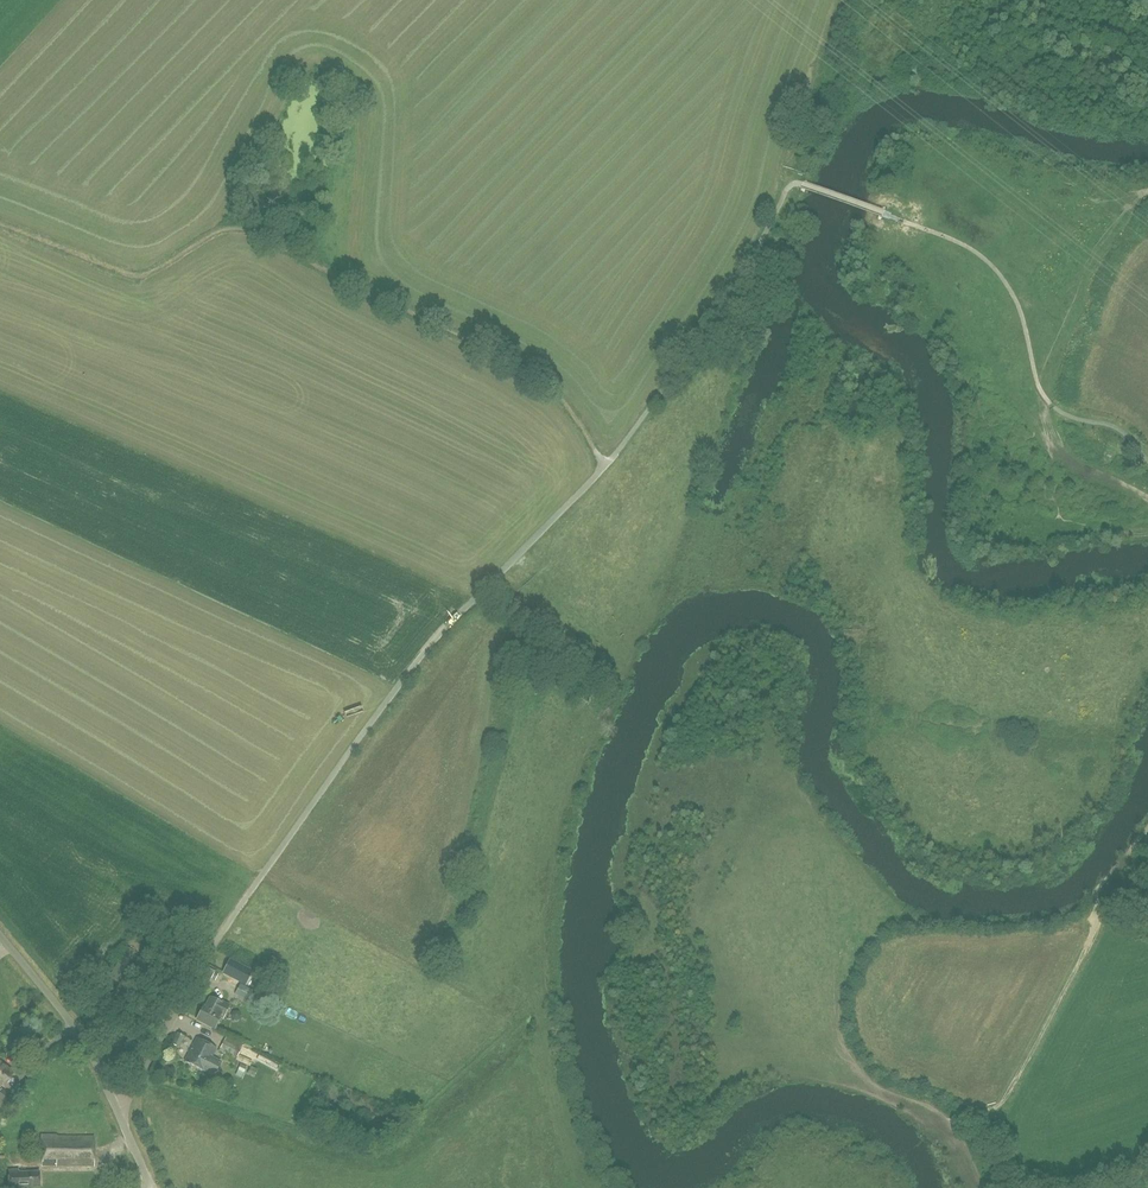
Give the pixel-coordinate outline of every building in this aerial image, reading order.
[(237,964),(231,976),(245,984),(252,972),(237,964)] [(248,1000),(253,990),(240,983),(234,993),(248,1000)] [(218,1012),(223,1003),(210,996),(205,1005),(203,1004),(196,1018),(214,1028),(222,1014),(218,1012)] [(34,1023),(39,1036),(53,1031),(48,1018),(34,1023)] [(178,1046),(183,1035),(177,1032),(172,1042),(178,1046)] [(239,1061),(244,1053),(240,1050),(243,1044),(226,1036),(220,1047),(232,1053),(230,1056),(239,1061)] [(214,1074),(220,1061),(211,1056),(216,1047),(196,1037),(184,1060),(204,1070),(205,1069),(214,1074)] [(0,1061),(0,1083),(3,1085),(13,1071),(0,1061)] [(16,1098),(1,1087),(0,1089),(0,1108),(5,1112),(16,1098)] [(94,1165),(94,1135),(56,1135),(56,1133),(41,1133),(41,1166),(56,1166),(56,1165),(94,1165)] [(18,1171),(18,1169),(8,1169),(8,1187),(19,1187),(19,1186),(39,1185),(39,1171),(18,1171)]
